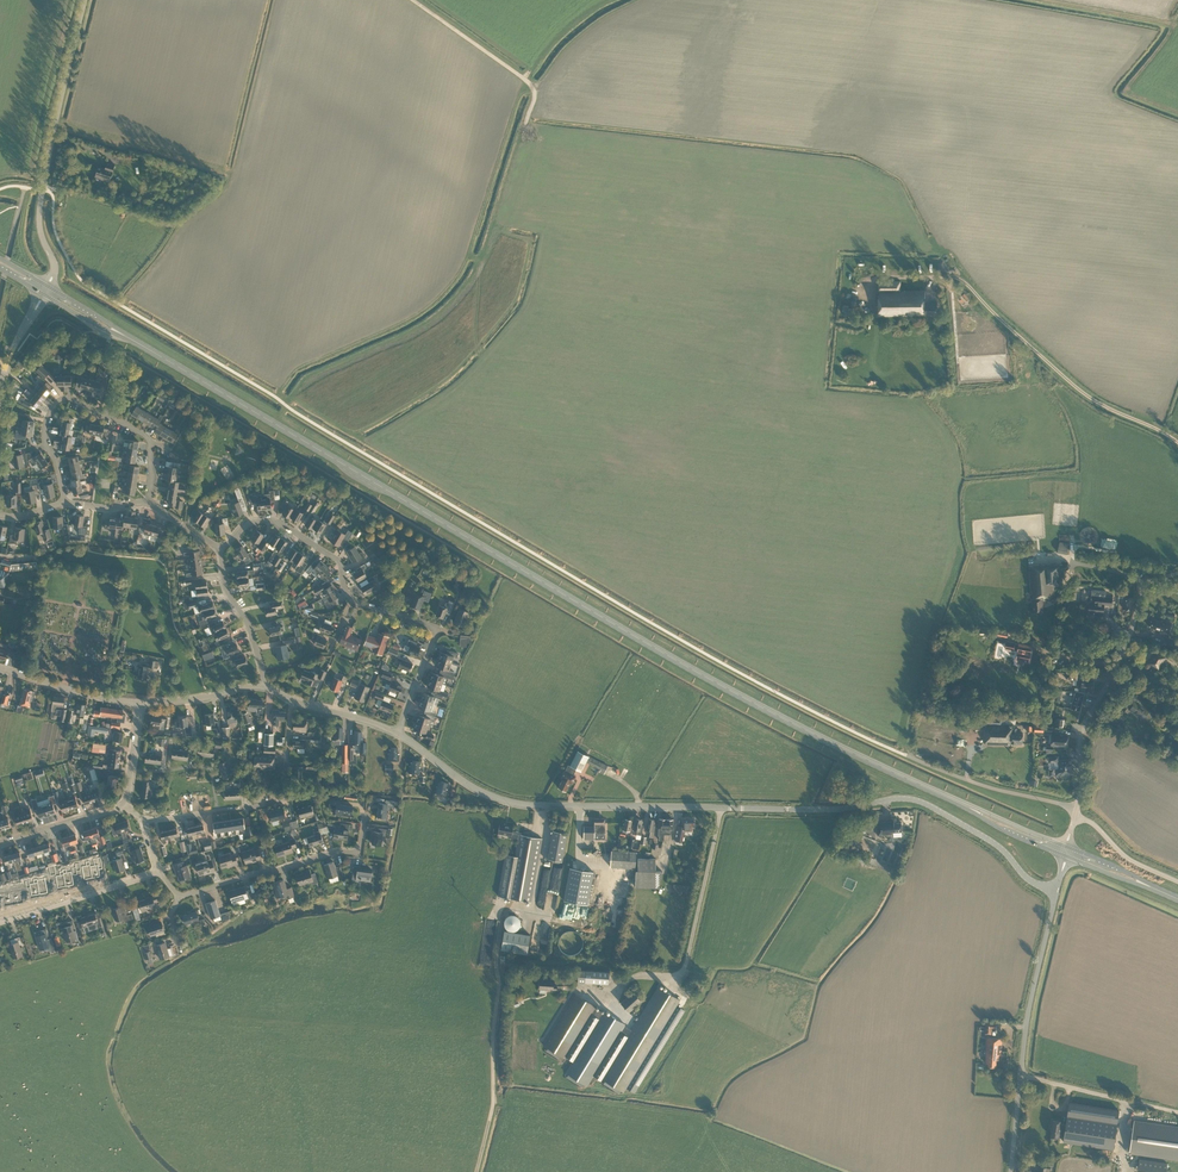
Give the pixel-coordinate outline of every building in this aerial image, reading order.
[(110,180),(114,167),(115,164),(107,161),(105,168),(97,166),(94,175),(110,180)] [(901,291),(901,280),(878,281),(879,316),(938,314),(937,300),(924,300),(924,291),(901,291)] [(36,370),(44,378),(49,373),(41,365),(36,370)] [(65,390),(65,375),(65,372),(54,372),(54,381),(58,381),(58,385),(61,385),(61,390),(65,390)] [(87,389),(89,379),(82,377),(83,375),(78,374),(75,388),(83,390),(83,388),(87,389)] [(74,381),(75,375),(65,375),(65,390),(68,390),(68,385),(72,385),(72,381),(74,381)] [(92,396),(95,381),(89,379),(87,389),(90,389),(89,395),(92,396)] [(105,389),(107,381),(102,380),(102,382),(95,381),(92,396),(95,396),(96,391),(100,392),(101,388),(105,389)] [(39,390),(46,396),(51,390),(44,384),(40,381),(38,384),(42,387),(39,390)] [(139,392),(144,395),(148,389),(143,385),(139,392)] [(46,396),(39,390),(35,387),(33,389),(37,392),(35,395),(42,401),(46,396)] [(42,401),(35,395),(31,392),(29,394),(33,398),(30,401),(37,407),(42,401)] [(22,404),(28,407),(31,403),(24,399),(22,404)] [(143,409),(145,405),(143,403),(140,408),(136,405),(132,414),(138,417),(143,409)] [(149,413),(151,408),(149,407),(146,411),(143,409),(138,417),(144,421),(149,413)] [(155,416),(157,412),(155,410),(152,415),(149,413),(144,421),(150,424),(155,416)] [(34,428),(35,421),(29,420),(30,416),(21,414),(19,422),(22,423),(22,426),(34,428)] [(161,420),(163,416),(161,414),(158,418),(155,416),(150,424),(156,428),(159,422),(161,420)] [(72,429),(74,418),(67,417),(66,421),(62,420),(61,427),(70,429),(72,429)] [(85,432),(89,433),(96,434),(98,424),(94,424),(95,422),(87,420),(86,427),(86,428),(85,432)] [(161,434),(165,426),(168,422),(165,420),(163,424),(159,422),(156,428),(154,431),(161,434)] [(106,440),(108,432),(109,424),(102,423),(101,425),(98,424),(96,434),(103,435),(103,437),(104,439),(106,440)] [(171,430),(174,425),(171,424),(169,428),(165,426),(161,434),(167,438),(171,430)] [(32,436),(34,428),(22,426),(21,431),(16,430),(15,437),(26,439),(26,434),(32,436)] [(68,435),(70,429),(61,427),(59,434),(63,435),(63,434),(68,435)] [(178,433),(180,429),(177,427),(175,432),(171,430),(167,438),(173,441),(178,433)] [(72,436),(68,435),(63,434),(63,435),(62,441),(71,443),(72,436)] [(128,446),(138,448),(139,441),(130,439),(129,439),(127,439),(125,439),(124,442),(129,442),(128,446)] [(70,450),(71,443),(62,441),(60,448),(70,450)] [(118,448),(123,449),(124,449),(124,453),(127,453),(137,455),(138,448),(128,446),(119,445),(118,448)] [(16,455),(16,451),(9,452),(10,458),(14,457),(15,468),(24,466),(22,454),(16,455)] [(37,463),(33,465),(37,470),(40,468),(48,463),(41,453),(33,458),(37,463)] [(127,453),(124,453),(122,453),(122,456),(127,456),(126,461),(135,462),(137,455),(127,453)] [(70,465),(80,463),(83,462),(84,462),(84,461),(84,459),(79,460),(78,456),(69,458),(70,465)] [(180,466),(180,463),(167,461),(166,465),(168,466),(168,469),(163,469),(162,472),(177,474),(178,467),(175,467),(175,466),(180,466)] [(70,465),(72,472),(81,470),(86,469),(85,466),(84,466),(83,462),(80,463),(70,465)] [(129,471),(138,473),(139,466),(130,464),(125,464),(125,467),(130,467),(129,471)] [(80,477),(83,477),(87,475),(87,473),(82,474),(81,470),(72,472),(73,479),(80,477)] [(138,473),(129,471),(124,471),(124,474),(128,474),(128,478),(137,480),(138,473)] [(176,481),(177,474),(162,472),(161,475),(167,476),(166,479),(170,480),(176,481)] [(81,481),(80,477),(73,479),(70,479),(72,486),(81,484),(86,483),(85,480),(81,481)] [(137,480),(128,478),(123,477),(123,478),(122,480),(127,481),(126,485),(136,487),(137,480)] [(49,484),(48,480),(38,483),(39,489),(44,488),(46,497),(55,495),(53,483),(49,484)] [(179,481),(176,481),(170,480),(168,487),(180,488),(180,487),(178,486),(179,481)] [(26,491),(27,503),(36,501),(35,493),(39,492),(37,484),(33,485),(34,490),(26,491)] [(82,488),(81,484),(72,486),(74,493),(83,491),(88,490),(87,487),(82,488)] [(136,487),(126,485),(122,484),(121,487),(126,488),(125,492),(135,494),(136,487)] [(235,516),(244,513),(241,506),(245,504),(238,485),(234,487),(239,501),(231,504),(235,516)] [(179,490),(180,488),(168,487),(167,493),(177,495),(177,490),(179,490)] [(267,494),(263,494),(264,498),(263,498),(265,509),(271,508),(270,500),(275,499),(274,490),(269,490),(269,493),(267,494)] [(176,500),(177,495),(167,493),(166,500),(170,501),(169,505),(176,506),(176,508),(182,509),(183,501),(176,500)] [(259,495),(253,495),(253,502),(257,502),(258,510),(265,509),(263,498),(264,498),(263,494),(259,495)] [(16,506),(17,495),(8,495),(8,506),(16,506)] [(319,503),(316,501),(310,511),(313,513),(319,503)] [(304,511),(307,513),(312,505),(309,503),(304,511)] [(294,514),(296,510),(288,505),(283,514),(289,518),(290,517),(292,513),(294,514)] [(298,522),(303,513),(297,509),(296,510),(294,514),(292,513),(290,517),(298,522)] [(199,523),(205,514),(199,510),(193,519),(199,523)] [(130,526),(132,511),(129,511),(128,516),(125,515),(124,519),(123,525),(130,526)] [(135,517),(135,512),(132,511),(130,526),(137,527),(138,517),(135,517)] [(327,520),(325,519),(323,523),(319,520),(319,521),(316,525),(315,524),(312,528),(321,533),(327,522),(330,524),(335,516),(331,513),(327,520)] [(84,515),(76,514),(74,525),(80,525),(78,533),(86,534),(87,526),(83,525),(84,515)] [(205,527),(210,518),(205,514),(199,523),(205,527)] [(316,525),(319,521),(313,518),(315,516),(312,514),(305,525),(312,529),(312,528),(315,524),(316,525)] [(53,517),(54,528),(63,527),(63,532),(68,532),(68,524),(63,524),(62,516),(53,517)] [(112,529),(112,527),(114,527),(114,529),(116,529),(118,518),(111,517),(110,521),(106,520),(105,528),(109,528),(112,529)] [(147,519),(147,518),(144,517),(141,527),(145,528),(144,532),(151,534),(153,525),(150,524),(151,520),(150,518),(147,519)] [(124,519),(118,518),(116,529),(118,529),(118,528),(123,528),(123,525),(124,519)] [(215,524),(216,535),(225,534),(224,525),(228,525),(228,518),(223,518),(223,523),(215,524)] [(49,529),(45,530),(42,520),(34,523),(38,534),(42,532),(45,539),(52,537),(49,529)] [(165,526),(157,524),(157,526),(153,525),(151,534),(157,536),(156,538),(161,539),(165,526)] [(25,528),(16,527),(15,535),(10,534),(10,542),(17,543),(17,539),(24,540),(25,528)] [(345,534),(337,529),(334,534),(332,533),(330,533),(328,536),(329,538),(331,539),(330,541),(339,546),(344,537),(348,540),(353,533),(348,530),(345,534)] [(259,548),(260,548),(265,540),(261,538),(264,534),(257,530),(252,539),(256,542),(254,545),(259,548)] [(282,538),(276,534),(270,543),(276,547),(282,538)] [(281,553),(288,542),(282,538),(276,547),(272,554),(277,557),(273,564),(276,566),(282,558),(279,556),(281,553)] [(264,551),(269,543),(265,540),(260,548),(264,551)] [(1058,552),(1067,554),(1069,544),(1060,542),(1058,552)] [(251,552),(247,553),(243,545),(236,549),(243,560),(245,560),(248,559),(249,562),(255,559),(254,557),(251,552)] [(359,553),(355,546),(347,551),(350,556),(349,556),(353,562),(357,559),(359,562),(366,558),(362,551),(359,553)] [(299,552),(293,548),(287,557),(293,561),(299,552)] [(306,556),(300,552),(294,562),(298,564),(295,569),(301,573),(307,563),(303,561),(306,556)] [(286,562),(282,560),(277,568),(281,571),(286,562)] [(309,574),(311,571),(316,576),(318,573),(326,565),(321,560),(315,567),(311,564),(305,571),(309,574)] [(261,561),(257,562),(253,562),(254,569),(262,568),(261,561)] [(1133,564),(1124,562),(1122,569),(1132,571),(1133,564)] [(358,572),(354,574),(357,581),(367,575),(363,569),(366,567),(364,564),(356,569),(358,572)] [(1032,598),(1032,613),(1043,612),(1043,601),(1055,600),(1054,586),(1064,585),(1064,569),(1067,569),(1067,564),(1028,565),(1030,598),(1032,598)] [(326,565),(318,573),(316,576),(320,580),(318,582),(321,585),(330,580),(324,576),(330,569),(326,565)] [(4,588),(9,571),(0,568),(0,586),(4,588)] [(187,576),(203,574),(202,568),(191,569),(192,572),(187,573),(187,576)] [(238,579),(248,577),(248,574),(255,574),(254,569),(237,572),(238,579)] [(375,579),(373,575),(367,579),(369,582),(361,587),(365,595),(376,588),(372,581),(375,579)] [(249,578),(238,579),(239,586),(254,584),(253,578),(249,578)] [(196,589),(208,587),(207,580),(195,582),(196,589)] [(335,590),(332,585),(324,589),(322,585),(314,590),(317,593),(319,592),(322,598),(326,596),(335,590)] [(197,596),(209,594),(208,587),(196,589),(197,596)] [(1104,604),(1112,604),(1113,596),(1106,595),(1106,590),(1092,589),(1092,594),(1097,595),(1096,602),(1089,601),(1088,613),(1103,614),(1104,604)] [(325,604),(338,596),(335,590),(326,596),(328,599),(324,601),(325,604)] [(431,593),(424,590),(422,596),(415,593),(410,605),(419,609),(423,599),(428,601),(431,593)] [(1125,605),(1125,610),(1132,610),(1132,604),(1133,604),(1133,594),(1123,594),(1123,605),(1125,605)] [(333,599),(325,604),(328,608),(335,604),(333,599)] [(283,607),(281,600),(273,602),(273,606),(265,608),(266,615),(277,613),(276,609),(283,607)] [(454,602),(449,600),(448,603),(446,602),(444,607),(440,605),(436,615),(443,618),(447,609),(451,611),(454,602)] [(213,601),(198,605),(200,612),(200,613),(204,612),(215,609),(215,608),(213,601)] [(473,609),(467,607),(465,610),(459,608),(454,622),(463,626),(469,612),(471,613),(473,609)] [(200,625),(210,622),(208,618),(217,616),(215,609),(204,612),(205,616),(202,617),(203,619),(199,621),(200,625)] [(1161,621),(1152,618),(1149,626),(1159,630),(1159,631),(1168,633),(1171,623),(1161,620),(1161,621)] [(208,624),(212,634),(226,627),(223,621),(216,624),(215,621),(208,624)] [(329,633),(332,625),(322,622),(319,629),(320,629),(319,632),(324,634),(325,631),(329,633)] [(280,627),(280,625),(269,628),(271,635),(282,633),(281,630),(284,630),(283,626),(280,627)] [(352,627),(347,625),(344,632),(343,632),(339,643),(357,650),(361,639),(350,635),(352,627)] [(230,635),(227,628),(217,633),(219,637),(215,638),(217,641),(215,642),(217,645),(224,642),(222,638),(230,635)] [(323,635),(316,632),(313,638),(316,639),(314,643),(324,647),(327,640),(322,638),(323,635)] [(382,652),(388,637),(380,634),(378,639),(367,636),(364,644),(375,647),(374,649),(382,652)] [(1162,647),(1171,650),(1174,639),(1165,636),(1162,647)] [(292,650),(288,651),(286,644),(296,642),(295,637),(283,640),(284,645),(275,646),(278,660),(289,657),(288,654),(292,653),(292,650)] [(409,639),(407,645),(409,646),(407,651),(417,654),(420,647),(416,646),(417,642),(409,639)] [(1019,644),(1015,643),(1016,642),(1006,640),(1005,648),(1017,651),(1015,659),(1017,660),(1017,662),(1018,664),(1021,664),(1022,663),(1023,661),(1024,661),(1024,662),(1025,662),(1026,662),(1029,662),(1032,645),(1019,642),(1019,644)] [(229,647),(228,643),(221,645),(224,657),(229,656),(229,654),(234,653),(239,651),(237,644),(229,647)] [(387,653),(396,657),(398,651),(389,648),(387,653)] [(457,657),(458,653),(450,651),(449,654),(441,652),(439,659),(451,663),(454,656),(457,657)] [(1160,669),(1166,657),(1164,656),(1156,651),(1149,663),(1158,668),(1160,669)] [(238,659),(237,655),(230,658),(231,661),(235,660),(237,667),(248,663),(246,656),(238,659)] [(407,670),(410,671),(413,663),(398,657),(397,659),(401,661),(398,666),(402,668),(407,670)] [(449,670),(451,663),(439,659),(437,666),(443,668),(442,672),(454,676),(455,672),(449,670)] [(155,660),(151,660),(151,664),(143,662),(142,665),(139,665),(138,676),(146,678),(148,666),(150,666),(150,667),(154,667),(155,660)] [(301,677),(307,680),(307,682),(314,685),(318,677),(324,679),(327,671),(321,669),(319,674),(311,671),(311,672),(304,669),(301,677)] [(397,676),(384,671),(382,675),(386,677),(385,680),(391,682),(388,689),(390,690),(397,693),(399,694),(402,686),(395,683),(397,676)] [(452,679),(454,676),(442,672),(441,675),(432,672),(430,679),(442,683),(445,677),(448,678),(452,679)] [(1086,680),(1086,681),(1082,681),(1082,680),(1080,679),(1080,678),(1077,677),(1078,675),(1066,674),(1066,679),(1077,680),(1076,685),(1079,685),(1078,689),(1085,689),(1085,691),(1091,692),(1092,685),(1093,681),(1086,680)] [(348,677),(344,675),(342,680),(334,677),(330,688),(338,691),(341,683),(345,685),(348,677)] [(349,684),(356,687),(359,681),(352,678),(349,684)] [(430,679),(427,687),(434,689),(433,692),(443,695),(448,697),(449,693),(440,690),(442,683),(430,679)] [(369,687),(361,683),(355,698),(364,701),(369,687)] [(31,701),(33,701),(35,691),(25,689),(23,698),(21,698),(20,704),(30,707),(31,701)] [(1071,709),(1079,711),(1084,693),(1075,691),(1071,709)] [(443,695),(433,692),(432,692),(430,695),(423,693),(421,700),(433,704),(435,697),(442,699),(443,695)] [(1,703),(7,705),(10,695),(3,693),(1,703)] [(52,711),(51,716),(52,717),(51,718),(57,719),(57,715),(55,715),(55,711),(56,711),(56,706),(63,707),(65,697),(53,696),(52,711)] [(1133,696),(1129,704),(1128,706),(1131,707),(1129,710),(1144,718),(1147,720),(1152,713),(1148,711),(1149,709),(1142,706),(1144,702),(1133,696)] [(251,697),(248,697),(247,710),(257,711),(257,707),(263,707),(263,700),(256,700),(256,699),(251,698),(251,697)] [(379,708),(391,712),(394,704),(383,700),(379,708)] [(431,711),(433,704),(421,700),(418,707),(425,709),(424,713),(427,713),(434,716),(435,712),(431,711)] [(70,710),(67,725),(72,725),(73,723),(74,714),(77,714),(84,715),(84,714),(86,704),(78,703),(77,708),(74,707),(73,710),(72,710),(70,709),(70,710)] [(226,706),(228,718),(237,717),(235,707),(236,706),(235,703),(231,704),(232,705),(226,706)] [(111,716),(112,709),(101,707),(100,711),(94,710),(94,715),(100,716),(100,715),(111,716)] [(112,709),(111,716),(118,717),(117,721),(124,722),(126,714),(123,714),(123,710),(112,709)] [(285,719),(285,711),(279,711),(279,710),(272,709),(271,720),(273,721),(273,725),(279,725),(279,720),(283,720),(283,719),(285,719)] [(218,721),(215,721),(214,713),(205,714),(206,724),(211,724),(212,728),(219,728),(218,721)] [(436,717),(434,716),(427,713),(426,717),(418,714),(416,722),(428,726),(431,719),(435,720),(436,717)] [(166,716),(160,715),(160,717),(152,716),(151,723),(160,725),(159,728),(164,729),(165,727),(168,727),(170,717),(166,716)] [(185,726),(186,736),(193,735),(191,724),(188,724),(187,716),(179,717),(179,720),(180,726),(185,726)] [(1012,742),(1013,744),(1015,744),(1016,743),(1023,743),(1023,733),(1017,733),(1017,728),(1014,728),(1014,725),(1013,725),(1002,724),(1002,718),(985,717),(984,744),(1009,745),(1009,742),(1012,742)] [(1057,718),(1056,726),(1063,727),(1064,719),(1057,718)] [(307,721),(300,720),(300,722),(294,721),(294,729),(295,729),(295,730),(299,731),(299,732),(307,732),(307,721)] [(426,733),(428,726),(416,722),(414,729),(426,733)] [(88,725),(87,735),(95,735),(95,731),(98,731),(99,726),(88,725)] [(98,733),(109,734),(109,727),(99,726),(98,731),(98,733)] [(231,736),(230,726),(222,727),(223,737),(231,736)] [(333,740),(335,740),(335,744),(340,744),(340,740),(344,740),(344,733),(343,733),(343,727),(336,727),(335,729),(334,729),(334,733),(333,732),(333,740)] [(113,740),(122,741),(123,732),(114,731),(113,740)] [(360,754),(366,754),(367,742),(363,742),(363,737),(362,737),(362,732),(354,731),(354,733),(353,733),(353,737),(352,737),(351,744),(360,744),(360,754)] [(273,744),(273,732),(265,732),(264,744),(273,744)] [(1052,733),(1051,744),(1053,744),(1067,745),(1067,735),(1060,735),(1060,734),(1058,733),(1053,733),(1052,733)] [(293,747),(306,748),(306,739),(300,739),(300,740),(293,740),(293,747)] [(106,744),(93,743),(93,747),(99,748),(99,751),(105,752),(106,744)] [(205,755),(206,747),(198,745),(197,754),(205,755)] [(213,757),(215,748),(206,747),(205,755),(213,757)] [(276,747),(264,747),(264,752),(262,752),(261,756),(255,755),(254,765),(261,765),(261,769),(275,770),(276,747)] [(388,760),(399,760),(399,753),(398,753),(398,747),(391,747),(391,749),(389,749),(389,753),(388,753),(388,760)] [(120,758),(121,750),(109,749),(109,754),(111,754),(111,757),(120,758)] [(179,759),(181,750),(173,749),(171,758),(179,759)] [(188,760),(189,751),(181,750),(179,759),(188,760)] [(588,756),(577,751),(570,766),(576,769),(581,771),(588,756)] [(153,763),(154,754),(146,753),(145,762),(153,763)] [(161,764),(162,755),(154,754),(153,763),(161,764)] [(590,755),(584,766),(600,774),(606,763),(590,755)] [(1072,772),(1070,758),(1058,760),(1057,756),(1048,757),(1049,761),(1058,760),(1059,768),(1055,768),(1056,774),(1059,773),(1059,774),(1072,772)] [(119,767),(120,758),(111,757),(110,761),(108,760),(107,765),(119,767)] [(221,771),(230,768),(228,760),(219,763),(221,771)] [(409,772),(420,774),(421,766),(419,766),(420,761),(412,760),(412,762),(411,762),(410,765),(409,765),(409,772)] [(576,769),(570,766),(568,765),(565,771),(564,770),(560,777),(563,779),(558,787),(566,791),(570,782),(572,783),(576,776),(573,774),(576,769)] [(291,779),(302,780),(302,766),(294,766),(294,774),(291,774),(291,779)] [(224,779),(232,776),(230,768),(221,771),(224,779)] [(92,781),(97,779),(94,769),(89,771),(92,781)] [(108,784),(116,785),(117,776),(109,775),(110,770),(100,769),(99,774),(107,775),(107,779),(108,779),(108,784)] [(75,783),(77,791),(83,789),(81,781),(80,781),(79,779),(74,780),(75,782),(75,783)] [(151,789),(152,781),(143,780),(142,788),(151,789)] [(446,788),(447,783),(440,781),(440,783),(439,782),(438,786),(437,786),(435,793),(446,795),(448,788),(446,788)] [(93,801),(101,798),(97,788),(92,789),(93,791),(90,792),(93,801)] [(150,797),(151,789),(142,788),(141,796),(150,797)] [(233,799),(241,798),(241,789),(233,790),(233,799)] [(225,799),(233,799),(233,790),(224,790),(225,799)] [(93,801),(90,792),(87,793),(86,791),(81,793),(85,804),(93,801)] [(48,803),(44,804),(45,806),(48,815),(56,812),(53,804),(56,803),(54,795),(49,796),(49,798),(50,802),(48,803)] [(70,808),(78,805),(75,795),(70,796),(71,798),(68,799),(70,808)] [(36,798),(31,799),(32,805),(34,810),(37,809),(40,817),(48,815),(45,806),(44,804),(41,805),(38,806),(37,801),(36,798)] [(70,808),(68,799),(64,800),(64,798),(59,800),(62,810),(70,808)] [(341,800),(330,799),(329,807),(336,808),(335,815),(351,817),(353,806),(340,804),(341,800)] [(395,801),(385,800),(385,803),(378,802),(377,816),(381,817),(381,818),(382,819),(386,820),(387,819),(388,814),(387,813),(387,810),(390,810),(390,806),(394,807),(395,801)] [(2,806),(5,814),(10,812),(8,804),(2,806)] [(314,814),(311,805),(298,808),(300,817),(314,814)] [(25,822),(33,819),(30,808),(25,810),(26,812),(23,813),(25,822)] [(286,817),(283,808),(269,812),(272,821),(278,819),(286,817)] [(0,820),(3,829),(11,826),(8,818),(5,819),(2,811),(0,811),(0,820)] [(25,822),(23,813),(19,814),(19,812),(14,813),(17,824),(25,822)] [(237,828),(236,829),(236,834),(239,833),(239,828),(245,827),(243,817),(236,818),(237,828)] [(230,829),(228,830),(229,835),(232,834),(231,829),(236,829),(237,828),(236,818),(228,819),(230,829)] [(605,818),(594,818),(594,833),(605,834),(605,818)] [(620,835),(625,836),(626,833),(629,834),(632,820),(625,818),(624,823),(623,823),(622,829),(623,829),(622,832),(621,831),(620,835)] [(641,819),(636,818),(635,825),(634,824),(633,830),(637,830),(637,834),(642,835),(644,825),(642,825),(643,821),(641,821),(641,819)] [(654,819),(649,818),(647,825),(647,824),(646,830),(650,831),(649,837),(653,837),(654,831),(655,825),(655,821),(654,821),(654,819)] [(675,840),(683,842),(684,842),(685,833),(684,833),(685,831),(691,831),(691,824),(694,824),(694,819),(687,819),(687,818),(682,818),(682,826),(678,826),(675,840)] [(896,823),(896,818),(891,818),(891,821),(877,822),(878,835),(891,834),(891,832),(902,832),(901,823),(896,823)] [(222,831),(221,831),(222,836),(225,835),(224,830),(228,830),(230,829),(228,819),(221,820),(222,831)] [(672,829),(673,819),(666,819),(665,840),(669,840),(669,834),(670,834),(671,829),(672,829)] [(121,831),(122,836),(127,835),(125,830),(130,829),(127,820),(115,824),(111,826),(113,834),(121,831)] [(221,820),(213,822),(214,831),(213,831),(214,837),(217,837),(217,832),(221,831),(222,831),(221,820)] [(350,824),(341,822),(340,828),(335,827),(333,839),(338,840),(339,839),(339,838),(347,839),(349,830),(351,830),(352,824),(350,824)] [(518,839),(515,856),(506,854),(498,896),(531,901),(542,838),(521,835),(522,832),(512,830),(513,826),(500,823),(498,833),(509,835),(508,837),(518,839)] [(206,835),(205,831),(203,824),(195,826),(197,833),(201,832),(202,836),(206,835)] [(192,834),(197,833),(195,826),(187,828),(189,835),(190,839),(193,838),(192,834)] [(584,826),(584,839),(594,839),(594,826),(584,826)] [(94,841),(97,841),(95,836),(100,835),(97,827),(90,829),(94,841)] [(180,839),(178,835),(179,835),(177,828),(169,830),(170,837),(175,836),(176,840),(180,839)] [(387,829),(379,828),(378,832),(374,831),(372,843),(381,845),(382,835),(386,836),(387,829)] [(92,842),(94,841),(90,829),(84,831),(86,839),(90,838),(92,842)] [(166,838),(170,837),(169,830),(160,832),(162,839),(163,843),(167,842),(166,838)] [(319,830),(314,832),(315,835),(307,837),(303,838),(305,843),(309,842),(310,846),(323,842),(321,833),(320,833),(319,830)] [(567,833),(553,830),(548,858),(562,861),(567,833)] [(71,844),(78,842),(76,834),(69,836),(71,844)] [(64,846),(71,844),(69,836),(62,838),(64,846)] [(296,846),(294,838),(289,839),(290,841),(275,846),(278,856),(293,851),(292,848),(296,846)] [(203,842),(205,849),(212,847),(211,841),(203,842)] [(52,853),(51,849),(49,843),(42,845),(44,852),(44,851),(48,850),(49,854),(52,853)] [(191,843),(186,844),(188,854),(198,851),(197,847),(192,848),(191,843)] [(136,849),(135,844),(128,846),(130,853),(133,852),(136,862),(137,861),(137,862),(139,862),(138,861),(144,859),(140,847),(136,849)] [(45,855),(44,851),(44,852),(42,845),(34,847),(36,854),(37,854),(42,852),(43,856),(45,855)] [(38,857),(37,854),(36,854),(34,847),(26,850),(29,856),(34,855),(35,858),(38,857)] [(215,860),(212,848),(204,851),(205,855),(209,854),(210,859),(196,863),(199,874),(207,872),(207,873),(215,870),(212,861),(215,860)] [(254,850),(253,848),(242,852),(246,863),(253,860),(253,861),(261,859),(258,849),(254,850)] [(116,872),(125,869),(122,861),(126,860),(123,850),(116,852),(118,858),(113,860),(116,872)] [(635,852),(611,850),(609,866),(634,868),(635,852)] [(23,863),(22,858),(20,852),(12,854),(14,861),(19,859),(20,864),(23,863)] [(231,855),(230,852),(219,856),(222,867),(229,865),(230,866),(238,863),(235,853),(231,855)] [(9,862),(14,861),(12,854),(4,857),(6,863),(7,868),(11,867),(9,862)] [(649,858),(644,858),(637,858),(637,871),(635,870),(635,887),(659,888),(661,871),(655,871),(655,858),(649,858)] [(187,878),(186,877),(191,876),(187,864),(184,865),(183,861),(178,863),(174,864),(176,872),(177,872),(180,880),(181,881),(186,880),(187,878)] [(338,875),(338,877),(343,875),(340,867),(336,868),(333,861),(324,864),(329,878),(338,875)] [(93,863),(90,864),(93,880),(100,878),(98,866),(93,867),(93,863)] [(87,868),(82,869),(84,881),(93,880),(90,864),(86,865),(87,868)] [(358,866),(354,866),(352,880),(356,881),(356,877),(371,879),(372,870),(358,868),(358,866)] [(570,867),(564,900),(588,904),(594,871),(570,867)] [(315,872),(311,874),(309,869),(304,870),(305,872),(296,875),(299,885),(311,881),(312,884),(318,882),(315,872)] [(60,875),(55,876),(58,888),(66,886),(63,870),(59,871),(60,875)] [(66,870),(63,870),(66,886),(74,885),(72,873),(67,874),(66,870)] [(34,883),(29,884),(31,895),(40,894),(37,878),(34,879),(34,883)] [(40,878),(37,878),(40,894),(48,893),(46,881),(41,881),(40,878)] [(286,888),(283,879),(274,882),(276,891),(275,891),(277,897),(286,894),(287,898),(294,895),(291,887),(286,888)] [(681,891),(688,892),(689,885),(673,884),(672,894),(681,895),(681,891)] [(8,891),(3,892),(5,904),(14,902),(11,886),(7,887),(8,891)] [(14,886),(11,886),(14,902),(21,901),(20,889),(15,890),(14,886)] [(240,899),(244,898),(245,900),(249,899),(253,898),(250,889),(246,891),(245,886),(229,890),(233,902),(240,900),(240,899)] [(142,910),(155,906),(157,905),(156,902),(158,901),(156,894),(147,897),(147,898),(139,901),(141,906),(142,910)] [(220,914),(215,900),(206,903),(211,918),(220,915),(222,921),(227,920),(230,918),(228,911),(220,914)] [(125,918),(126,920),(134,918),(128,902),(123,903),(124,906),(121,907),(121,906),(112,909),(116,921),(125,918)] [(199,920),(196,911),(183,915),(186,924),(199,920)] [(96,918),(95,913),(81,918),(83,927),(88,925),(96,923),(98,927),(103,926),(100,917),(96,918)] [(74,932),(73,928),(75,927),(73,920),(64,923),(65,927),(63,927),(67,941),(76,938),(77,940),(79,939),(76,932),(74,932)] [(162,922),(151,925),(150,921),(143,923),(146,933),(150,932),(151,935),(156,933),(157,936),(165,933),(162,922)] [(51,938),(47,939),(46,936),(48,935),(46,928),(37,931),(38,935),(36,936),(40,949),(49,947),(51,951),(55,950),(51,938)] [(568,939),(561,945),(572,956),(586,942),(572,928),(564,936),(568,939)] [(530,935),(504,930),(501,949),(527,953),(530,935)] [(534,933),(533,950),(546,951),(547,949),(542,949),(543,934),(534,933)] [(9,944),(14,958),(23,955),(19,944),(22,944),(20,937),(10,939),(12,943),(9,944)] [(156,945),(160,958),(169,956),(169,955),(167,948),(165,942),(156,945)] [(608,983),(609,975),(609,971),(585,970),(585,982),(608,983)] [(553,980),(540,979),(539,988),(556,989),(557,985),(553,984),(553,980)] [(680,999),(659,987),(632,1030),(624,1025),(625,1024),(604,1011),(603,1013),(595,1008),(596,1006),(575,993),(544,1045),(564,1057),(591,1013),(599,1018),(566,1072),(587,1085),(620,1031),(628,1036),(602,1079),(623,1091),(680,999)] [(641,1000),(632,989),(629,992),(631,993),(621,1002),(629,1012),(641,1000)] [(520,1005),(518,999),(511,1001),(514,1007),(520,1005)] [(677,1005),(626,1087),(634,1092),(685,1009),(677,1005)] [(592,1014),(566,1056),(573,1061),(599,1018),(592,1014)] [(996,1022),(986,1022),(985,1033),(991,1034),(992,1028),(996,1028),(996,1022)] [(621,1032),(594,1075),(601,1080),(628,1036),(621,1032)] [(999,1054),(1000,1054),(1002,1038),(986,1037),(985,1055),(986,1055),(985,1063),(988,1063),(988,1066),(995,1067),(996,1059),(998,1060),(999,1054)] [(1053,1119),(1050,1136),(1059,1137),(1060,1135),(1064,1136),(1063,1140),(1065,1140),(1064,1142),(1115,1150),(1118,1124),(1120,1110),(1070,1103),(1066,1124),(1060,1123),(1060,1120),(1053,1119)] [(1135,1119),(1130,1152),(1177,1159),(1177,1126),(1135,1119)] [(1168,1163),(1140,1158),(1138,1171),(1166,1171),(1168,1163)]
